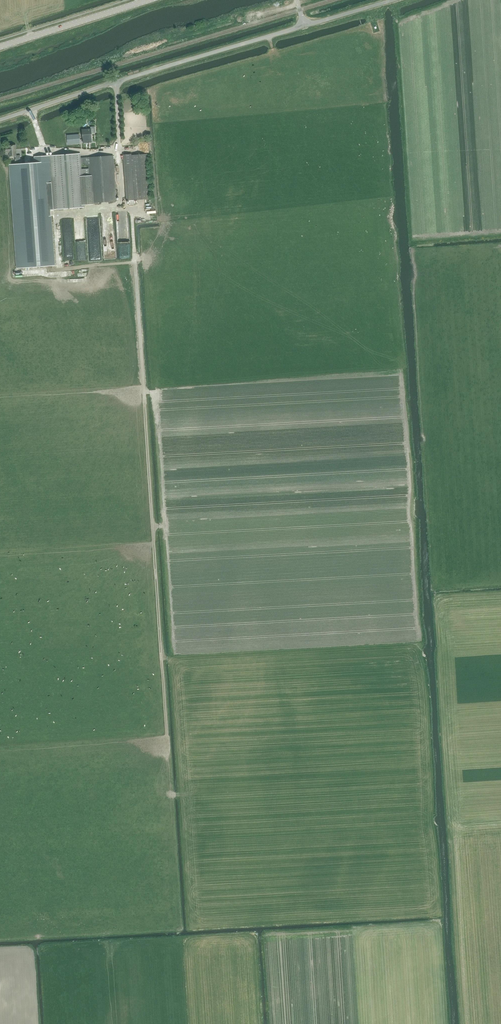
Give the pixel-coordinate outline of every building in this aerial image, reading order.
[(91,129),(82,130),(83,144),(93,143),(93,136),(91,136),(91,129)] [(15,162),(21,162),(20,155),(16,155),(15,145),(8,145),(8,146),(5,147),(6,152),(9,152),(9,156),(15,155),(15,162)] [(54,210),(84,207),(84,205),(91,204),(91,203),(116,202),(114,156),(88,157),(80,158),(80,153),(49,156),(54,210)] [(127,200),(150,198),(147,154),(131,155),(131,154),(124,155),(127,200)] [(53,210),(49,155),(34,156),(34,162),(10,164),(17,268),(26,267),(26,269),(28,269),(28,267),(54,265),(50,210),(53,210)] [(113,209),(101,209),(103,240),(115,239),(113,209)] [(115,239),(103,240),(104,255),(115,254),(115,239)] [(90,241),(92,256),(101,255),(99,240),(90,241)]
